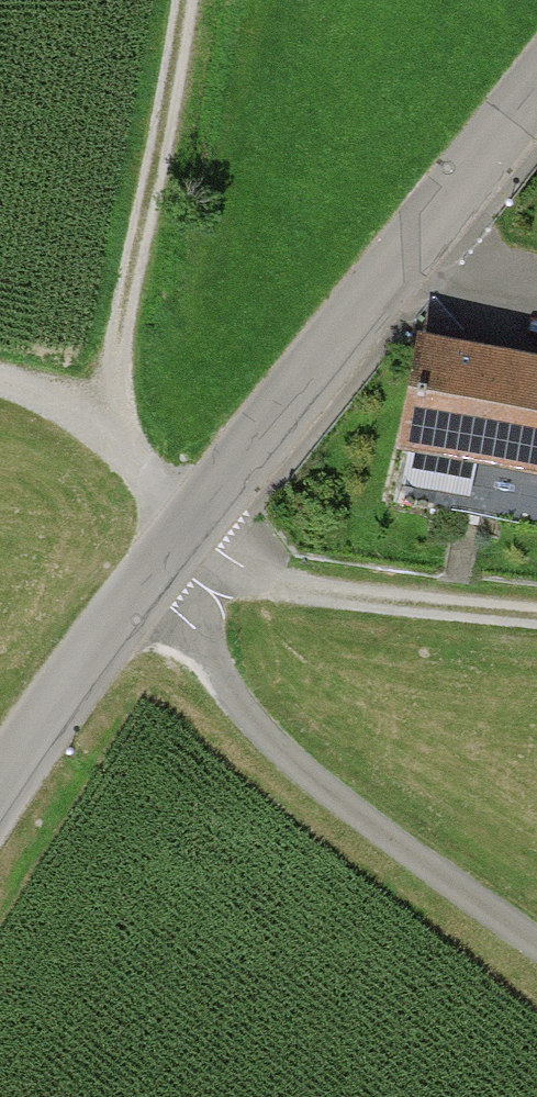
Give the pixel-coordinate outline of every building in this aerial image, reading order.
[(536,526),(536,372),(424,351),(396,500),(536,526)]
